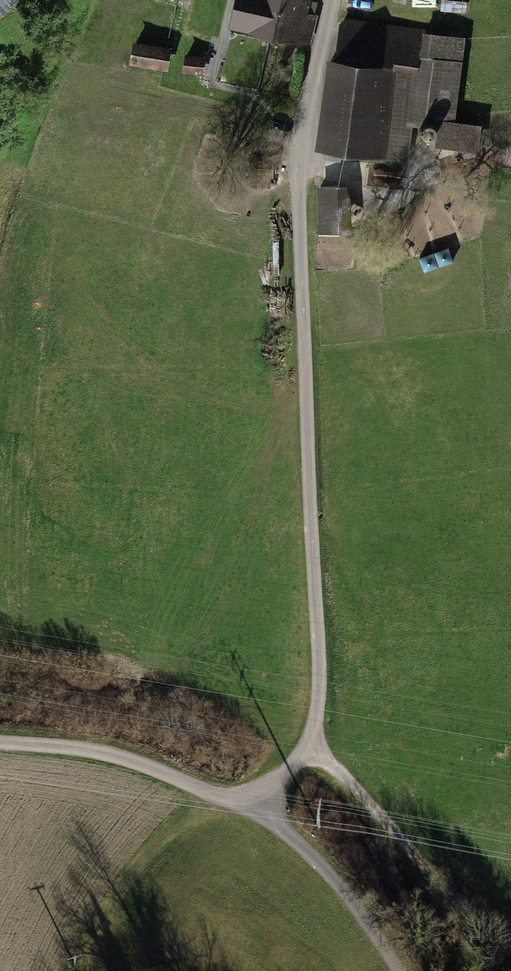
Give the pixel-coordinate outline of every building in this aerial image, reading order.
[(227,19),(309,38),(315,14),(305,11),(307,0),(231,0),(227,19)] [(335,51),(328,50),(316,143),(387,152),(387,158),(407,161),(412,120),(438,124),(435,142),(479,148),(482,122),(454,118),(465,33),(344,17),(339,22),(335,51)] [(171,45),(133,38),(129,60),(167,67),(171,45)] [(205,54),(184,51),(182,68),(202,71),(205,54)] [(349,181),(316,182),(317,231),(350,230),(349,181)]
